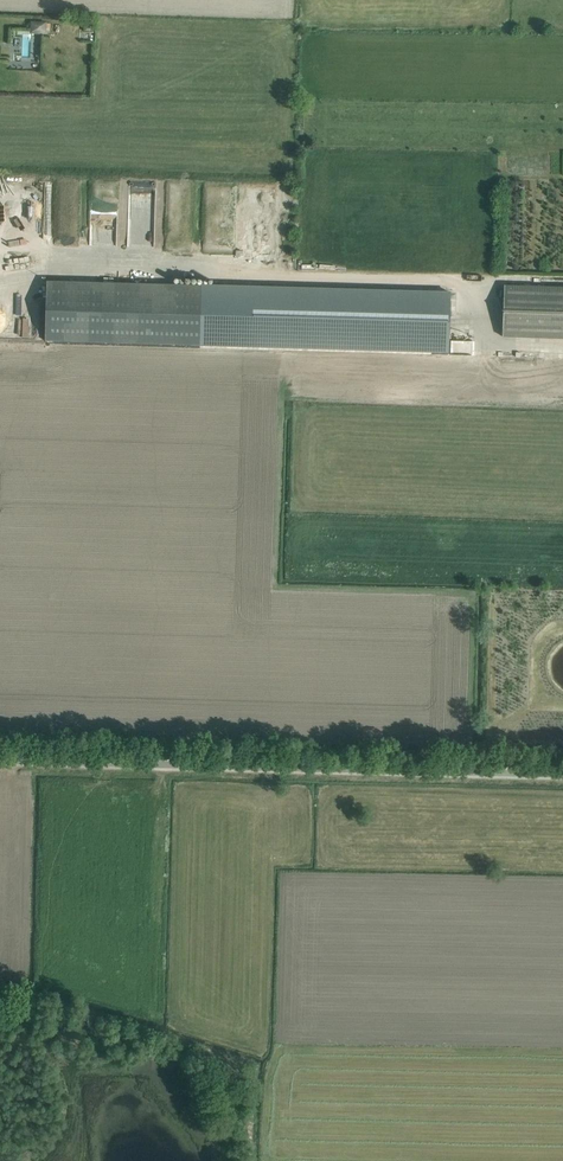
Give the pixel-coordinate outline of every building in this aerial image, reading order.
[(32,23),(31,35),(47,35),(48,33),(48,24),(32,23)] [(47,282),(45,341),(201,345),(449,352),(451,292),(202,286),(47,282)] [(501,334),(562,336),(562,290),(503,288),(501,334)]
